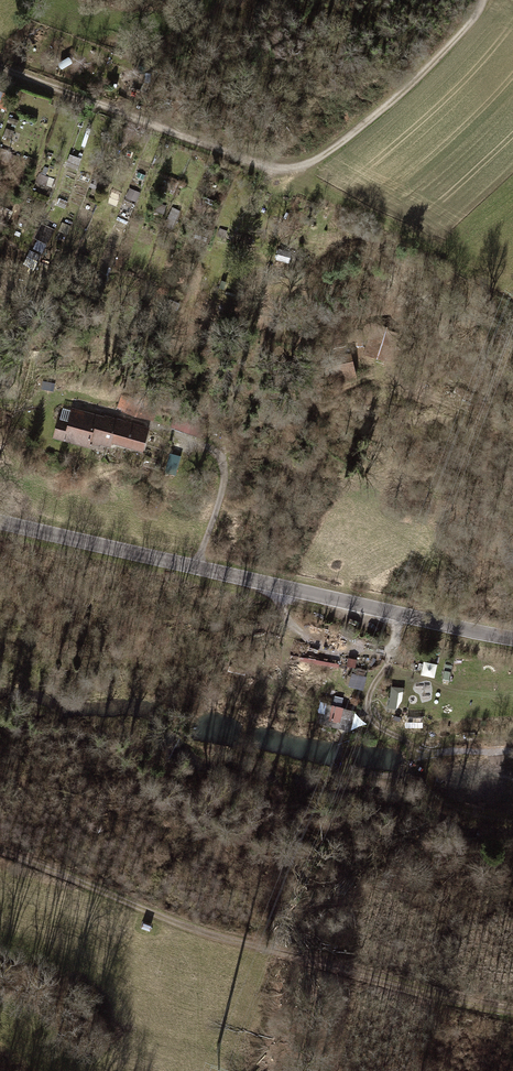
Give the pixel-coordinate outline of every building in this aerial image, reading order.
[(227,1),(248,12),(255,0),(227,0),(227,1)] [(46,251),(53,229),(42,225),(35,247),(46,251)] [(371,327),(364,352),(390,358),(396,333),(371,327)] [(354,354),(337,355),(338,374),(356,373),(354,354)] [(72,419),(59,416),(54,435),(85,444),(87,439),(106,444),(107,440),(140,449),(146,429),(74,409),(72,419)] [(209,426),(177,415),(173,427),(205,437),(209,426)] [(309,657),(308,663),(336,669),(337,663),(309,657)] [(369,671),(355,667),(349,687),(363,691),(369,671)] [(394,686),(390,707),(402,709),(405,688),(394,686)] [(322,704),(319,722),(356,729),(360,711),(322,704)]
